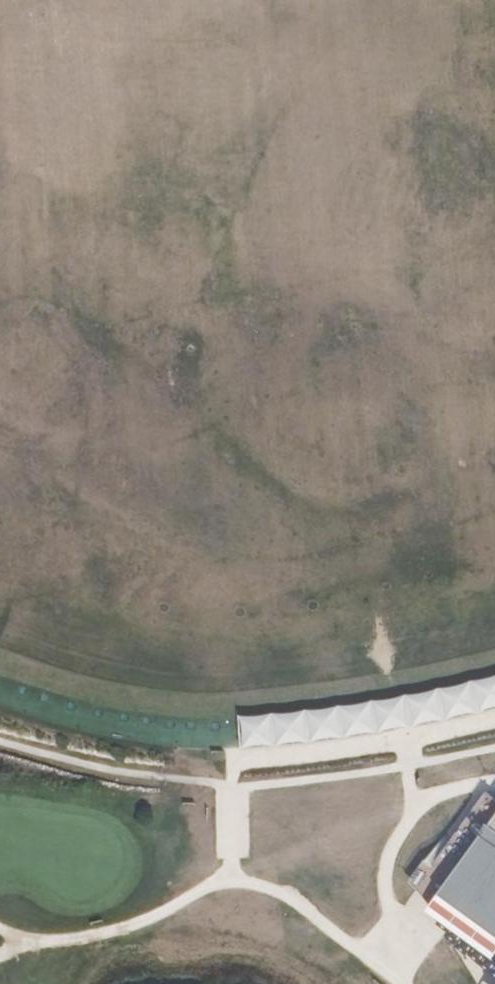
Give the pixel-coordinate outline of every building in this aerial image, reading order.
[(243,721),(248,752),(301,744),(305,765),(388,751),(385,734),(428,727),(430,741),(494,730),(494,680),(243,721)] [(484,783),(412,881),(431,902),(428,912),(494,962),(494,961),(494,791),(484,783)]
